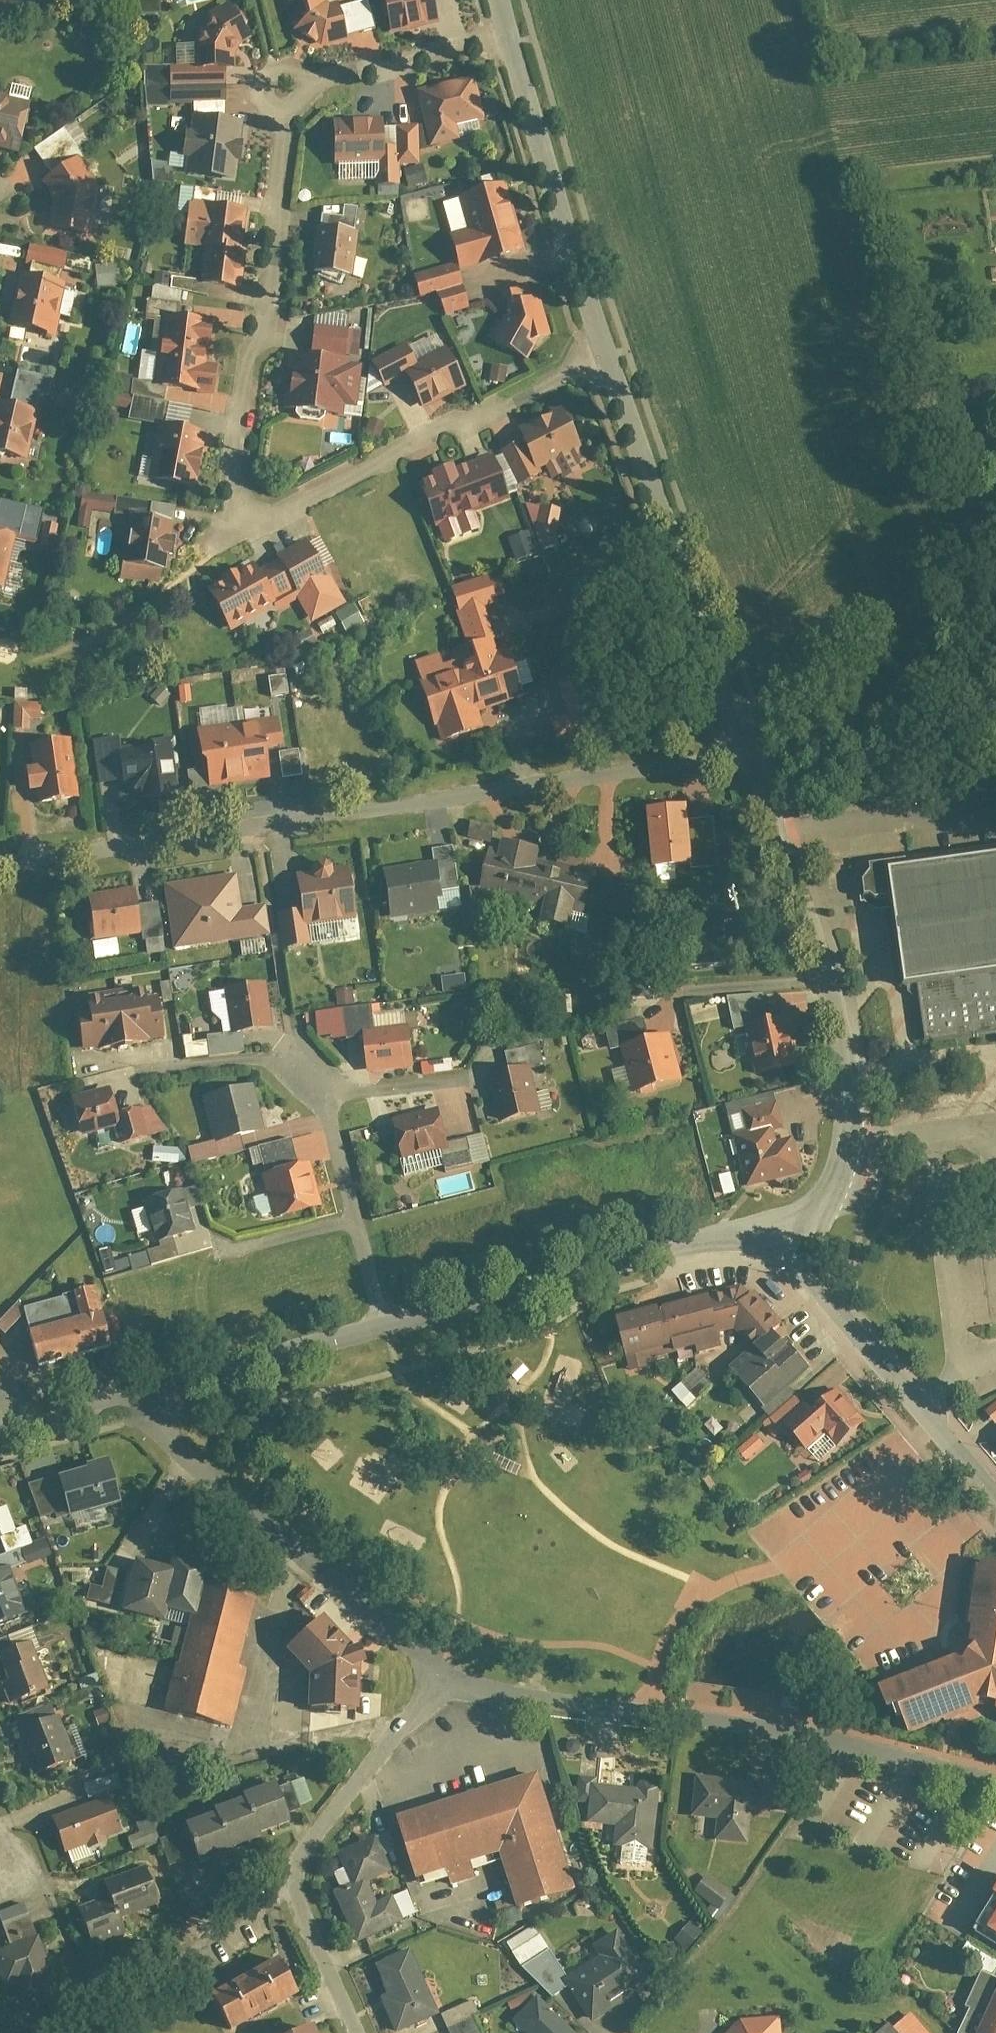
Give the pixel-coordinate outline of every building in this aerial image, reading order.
[(140,17),(159,13),(157,0),(137,0),(140,17)] [(345,39),(338,8),(329,10),(322,6),(321,0),(320,0),(290,8),(296,30),(322,45),(345,39)] [(435,23),(430,0),(386,0),(394,33),(435,23)] [(238,45),(247,39),(229,9),(207,20),(194,44),(196,70),(231,69),(231,56),(238,45)] [(375,29),(346,37),(348,44),(358,41),(363,60),(382,54),(375,29)] [(455,139),(452,126),(481,119),(472,83),(421,96),(433,145),(455,139)] [(3,150),(17,96),(0,92),(0,149),(3,150)] [(233,180),(240,126),(195,121),(193,137),(189,137),(186,157),(191,158),(189,174),(233,180)] [(458,138),(477,134),(475,123),(456,128),(458,138)] [(382,162),(380,124),(339,126),(340,141),(336,142),(337,165),(382,162)] [(59,148),(28,170),(42,199),(33,222),(76,233),(88,178),(59,148)] [(442,205),(459,268),(519,253),(501,189),(442,205)] [(232,241),(235,200),(191,196),(187,237),(232,241)] [(344,278),(349,279),(356,222),(321,216),(314,274),(319,275),(318,278),(341,287),(344,278)] [(228,282),(232,241),(187,237),(183,278),(228,282)] [(0,276),(0,322),(40,330),(56,247),(15,239),(11,261),(3,259),(0,276)] [(81,260),(82,278),(106,278),(106,259),(81,260)] [(442,319),(468,309),(452,264),(410,280),(417,300),(433,294),(442,319)] [(492,313),(475,334),(516,358),(541,321),(528,280),(478,288),(492,313)] [(120,377),(139,380),(199,390),(205,351),(189,349),(195,313),(146,305),(140,343),(125,340),(120,377)] [(275,342),(263,410),(325,420),(328,400),(345,403),(353,357),(334,354),(339,327),(301,320),(297,345),(275,342)] [(374,380),(392,370),(413,409),(458,383),(426,325),(397,342),(393,334),(358,353),(374,380)] [(11,453),(26,387),(35,389),(39,373),(2,365),(0,374),(0,450),(11,453)] [(152,420),(142,419),(131,475),(184,485),(195,427),(174,423),(178,400),(156,396),(152,420)] [(490,442),(505,478),(526,470),(570,452),(550,404),(500,424),(505,437),(490,442)] [(403,470),(422,520),(496,492),(477,442),(403,470)] [(105,558),(157,571),(165,538),(151,535),(160,502),(99,487),(93,512),(115,517),(105,558)] [(6,591),(14,557),(1,554),(6,533),(22,536),(29,506),(0,500),(0,589),(6,591)] [(549,506),(527,500),(519,528),(542,534),(549,506)] [(215,626),(312,573),(292,537),(244,563),(238,552),(188,579),(215,626)] [(437,585),(449,613),(490,594),(478,567),(437,585)] [(406,667),(423,738),(474,726),(470,710),(519,698),(505,641),(480,647),(476,632),(440,640),(444,658),(406,667)] [(244,779),(268,775),(262,729),(293,724),(286,678),(237,685),(244,728),(198,734),(201,751),(207,757),(211,788),(244,782),(244,779)] [(27,731),(27,721),(39,722),(40,706),(13,704),(12,730),(27,731)] [(481,711),(482,726),(498,725),(498,710),(481,711)] [(25,789),(27,801),(68,796),(61,728),(15,733),(19,765),(11,766),(13,790),(25,789)] [(143,795),(144,800),(175,796),(170,763),(160,764),(158,750),(120,756),(125,786),(130,786),(143,795)] [(277,755),(281,774),(300,770),(296,752),(277,755)] [(701,806),(643,811),(647,871),(706,866),(701,806)] [(471,822),(467,839),(490,845),(494,828),(471,822)] [(534,922),(573,932),(585,880),(529,866),(533,850),(494,841),(492,850),(478,847),(468,891),(537,908),(534,922)] [(896,879),(893,864),(875,866),(869,883),(869,895),(882,904),(900,902),(914,993),(926,991),(935,1050),(995,1041),(995,863),(896,879)] [(376,871),(382,918),(440,911),(433,864),(376,871)] [(345,868),(283,876),(290,929),(352,921),(345,868)] [(151,885),(162,952),(260,935),(254,902),(230,906),(225,873),(151,885)] [(81,899),(89,939),(135,931),(128,890),(81,899)] [(465,976),(441,979),(443,995),(467,992),(465,976)] [(222,1038),(268,1033),(263,988),(217,993),(222,1038)] [(69,1008),(73,1053),(154,1045),(150,1001),(140,1002),(139,992),(76,998),(77,1008),(69,1008)] [(736,1026),(745,1079),(798,1069),(788,1016),(736,1026)] [(355,1030),(360,1072),(407,1066),(402,1024),(355,1030)] [(614,1049),(624,1097),(675,1086),(665,1037),(614,1049)] [(480,1074),(491,1127),(538,1117),(529,1070),(535,1069),(531,1047),(495,1054),(498,1070),(480,1074)] [(421,1065),(421,1075),(452,1073),(452,1063),(421,1065)] [(190,1098),(202,1147),(257,1134),(245,1085),(190,1098)] [(60,1099),(72,1140),(107,1130),(112,1148),(152,1137),(143,1104),(112,1112),(105,1087),(60,1099)] [(547,1093),(536,1095),(540,1113),(551,1110),(547,1093)] [(436,1109),(387,1120),(396,1161),(400,1178),(438,1170),(434,1151),(445,1149),(436,1109)] [(725,1133),(735,1187),(793,1177),(786,1137),(773,1139),(770,1125),(725,1133)] [(303,1165),(253,1177),(264,1223),(314,1211),(303,1165)] [(134,1204),(147,1247),(188,1235),(181,1214),(194,1210),(187,1188),(134,1204)] [(29,1367),(104,1348),(84,1274),(59,1280),(63,1294),(13,1307),(29,1367)] [(721,1287),(695,1309),(721,1340),(748,1318),(721,1287)] [(603,1316),(617,1366),(700,1345),(686,1295),(603,1316)] [(744,1411),(788,1371),(749,1329),(705,1369),(744,1411)] [(697,1395),(710,1389),(701,1373),(688,1379),(697,1395)] [(814,1448),(839,1426),(806,1389),(788,1405),(780,1396),(751,1421),(781,1455),(803,1436),(814,1448)] [(990,1428),(995,1422),(995,1402),(980,1416),(990,1428)] [(747,1465),(768,1449),(757,1436),(736,1452),(747,1465)] [(107,1460),(50,1479),(65,1525),(122,1506),(107,1460)] [(106,1616),(152,1627),(157,1610),(180,1615),(188,1582),(192,1566),(159,1558),(157,1566),(120,1557),(106,1616)] [(973,1697),(995,1716),(995,1567),(967,1562),(950,1649),(868,1687),(891,1736),(973,1697)] [(0,1567),(0,1627),(19,1621),(2,1566),(0,1567)] [(159,1705),(218,1719),(246,1596),(188,1582),(159,1705)] [(293,1711),(344,1712),(341,1672),(352,1667),(348,1645),(337,1643),(308,1619),(273,1649),(296,1676),(293,1711)] [(0,1653),(0,1669),(6,1686),(0,1688),(0,1693),(6,1711),(45,1697),(26,1644),(0,1653)] [(61,1717),(12,1733),(27,1779),(76,1764),(61,1717)] [(572,1895),(532,1762),(380,1808),(400,1875),(434,1865),(438,1879),(461,1872),(458,1862),(486,1853),(505,1916),(572,1895)] [(605,1863),(634,1867),(637,1846),(643,1847),(654,1779),(620,1773),(619,1782),(586,1776),(587,1772),(567,1768),(559,1813),(602,1820),(598,1841),(609,1843),(605,1863)] [(705,1828),(703,1837),(735,1841),(740,1806),(769,1810),(774,1775),(734,1770),(734,1777),(683,1770),(677,1814),(686,1815),(684,1825),(705,1828)] [(86,1800),(117,1790),(113,1777),(82,1787),(86,1800)] [(208,1821),(184,1830),(196,1867),(225,1857),(224,1853),(254,1842),(250,1836),(285,1825),(272,1786),(234,1797),(234,1803),(205,1813),(208,1821)] [(104,1799),(48,1820),(61,1854),(117,1833),(104,1799)] [(394,1919),(382,1888),(362,1895),(355,1875),(378,1866),(371,1848),(379,1845),(372,1826),(362,1830),(320,1846),(326,1862),(313,1867),(341,1940),(394,1919)] [(139,1874),(97,1890),(107,1916),(149,1900),(139,1874)] [(694,1893),(712,1908),(707,1914),(718,1922),(736,1899),(707,1876),(694,1893)] [(995,1954),(995,1922),(990,1934),(961,1919),(948,1944),(986,1964),(992,1952),(995,1954)] [(536,1928),(506,1942),(517,1966),(547,1952),(536,1928)] [(566,1981),(590,2022),(651,1986),(621,1937),(594,1953),(599,1962),(566,1981)] [(0,1953),(0,1998),(1,2000),(51,1983),(37,1940),(0,1953)] [(385,2032),(433,2011),(401,1941),(361,1959),(377,1993),(368,1997),(385,2032)] [(268,2019),(302,2000),(276,1954),(243,1973),(268,2019)] [(987,1983),(990,1978),(964,1967),(943,2016),(969,2027),(966,2032),(995,2032),(995,1987),(987,1983)] [(268,2019),(243,1973),(209,1991),(232,2032),(242,2032),(268,2019)] [(535,1997),(506,2027),(512,2032),(574,2032),(535,1997)] [(882,2011),(857,2032),(903,2032),(882,2011)] [(777,2023),(743,2026),(737,2032),(778,2032),(777,2023)]
